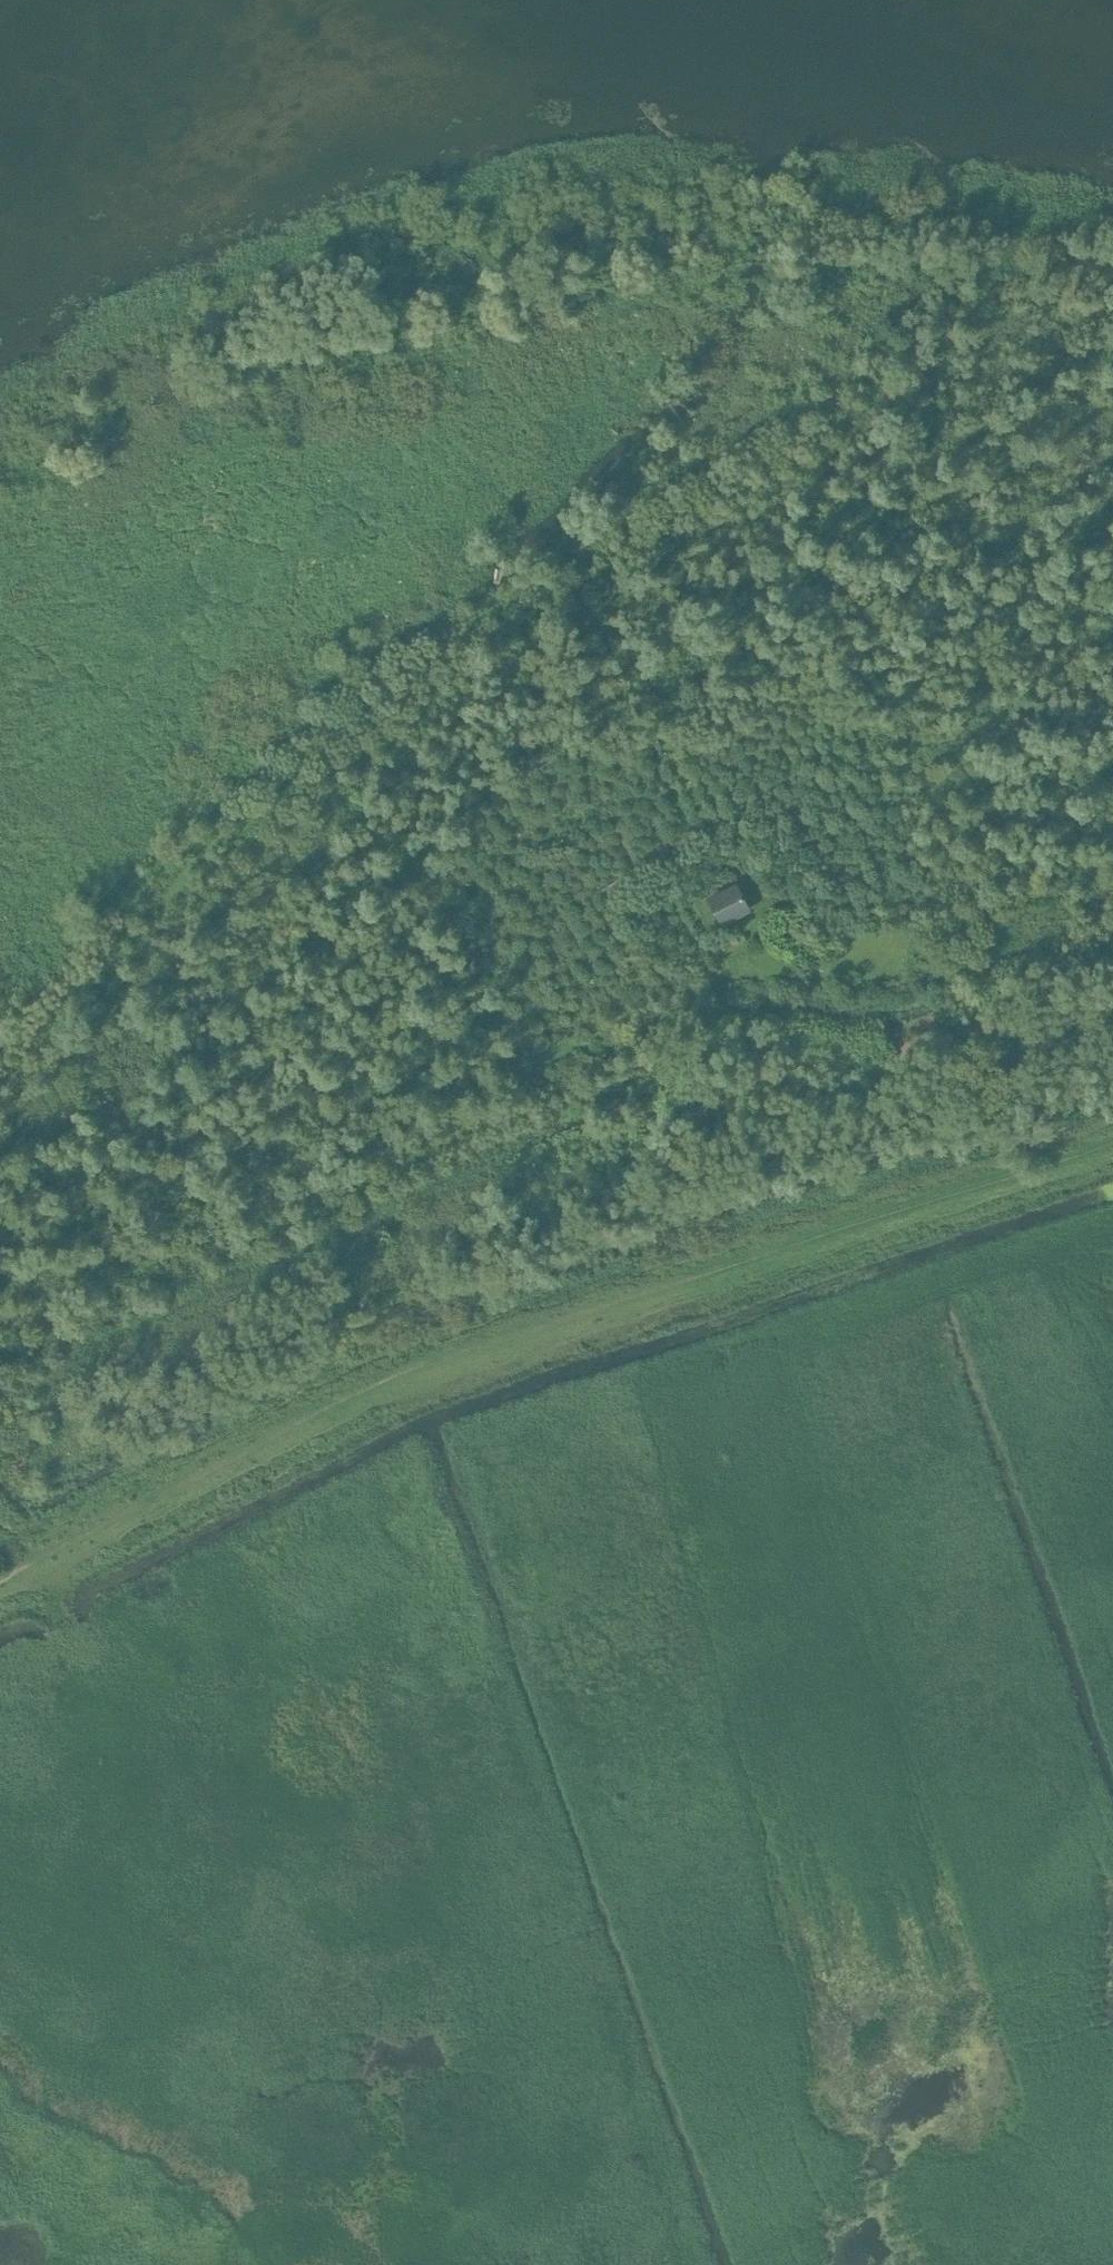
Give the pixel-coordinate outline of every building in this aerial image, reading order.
[(706,897),(721,925),(750,910),(737,881),(706,897)]
